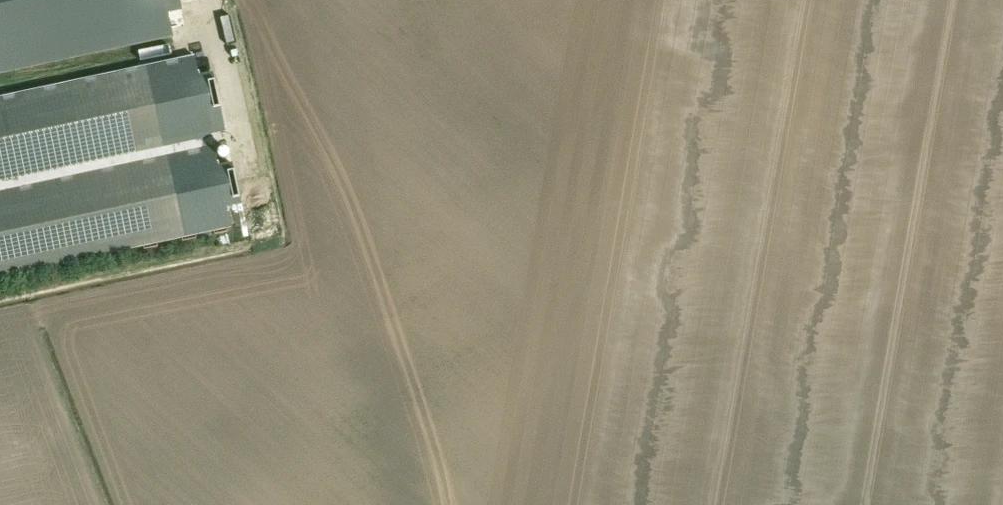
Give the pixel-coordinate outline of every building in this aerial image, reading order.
[(190,33),(183,0),(0,0),(0,73),(190,33)] [(231,227),(195,56),(0,98),(0,276),(231,227)]
